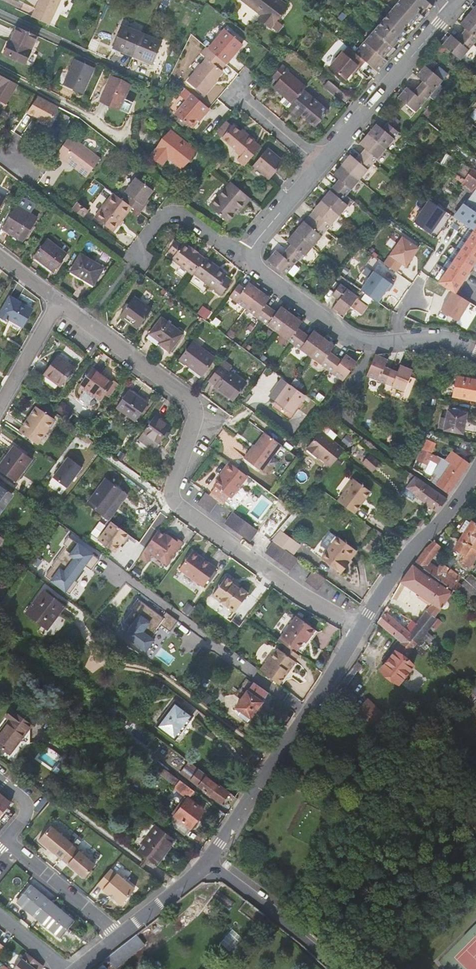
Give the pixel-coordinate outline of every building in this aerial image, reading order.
[(32,17),(49,24),(60,0),(39,0),(32,17)] [(287,6),(280,0),(245,0),(262,13),(258,18),(270,28),(271,27),(277,32),(283,25),(276,20),(287,6)] [(396,50),(393,47),(411,25),(414,29),(433,6),(426,0),(400,0),(355,53),(365,61),(378,72),(396,50)] [(461,34),(473,44),(475,41),(475,21),(468,14),(460,24),(466,29),(461,34)] [(162,42),(122,25),(113,48),(152,64),(162,42)] [(393,47),(396,50),(414,29),(411,25),(393,47)] [(3,53),(25,63),(30,52),(29,51),(36,36),(17,27),(10,42),(9,42),(3,53)] [(209,49),(226,63),(242,44),(225,29),(209,49)] [(473,44),(461,34),(457,40),(451,35),(442,45),(460,60),(473,44)] [(221,69),(226,63),(209,49),(206,47),(201,54),(207,58),(187,81),(204,95),(214,84),(213,83),(223,71),(221,69)] [(355,53),(351,50),(347,55),(342,51),(330,66),(345,80),(358,65),(360,67),(365,61),(355,53)] [(75,60),(64,84),(83,92),(94,68),(75,60)] [(273,87),(292,103),(303,90),(306,87),(287,71),(288,69),(282,65),(272,76),(278,81),(273,87)] [(422,81),(417,86),(429,96),(443,80),(425,65),(416,76),(422,81)] [(4,105),(17,84),(0,75),(0,103),(4,105)] [(112,77),(101,101),(119,109),(130,85),(112,77)] [(338,88),(329,80),(323,86),(333,94),(338,88)] [(429,96),(417,86),(413,92),(407,87),(398,97),(415,112),(429,96)] [(209,109),(186,88),(180,95),(186,100),(175,114),(190,127),(202,113),(204,115),(209,109)] [(292,103),(287,109),(298,118),(301,115),(315,127),(328,111),(303,90),(292,103)] [(59,107),(38,96),(26,113),(49,124),(59,107)] [(376,124),(368,134),(385,149),(394,138),(393,138),(398,132),(387,123),(382,128),(376,124)] [(237,159),(244,165),(260,147),(254,141),(254,140),(244,132),(243,134),(232,125),(222,137),(236,150),(235,151),(241,155),(237,159)] [(194,150),(171,132),(152,155),(162,163),(167,156),(181,166),(194,150)] [(365,149),(360,154),(372,164),(385,149),(368,134),(359,144),(365,149)] [(63,159),(65,156),(76,165),(74,167),(86,177),(100,159),(69,135),(57,154),(63,159)] [(267,148),(253,165),(269,179),(282,164),(277,160),(279,157),(267,148)] [(350,154),(342,164),(359,179),(372,164),(360,154),(356,159),(350,154)] [(65,156),(63,159),(74,167),(76,165),(65,156)] [(339,179),(334,185),(346,195),(359,179),(342,164),(333,175),(339,179)] [(472,168),(465,179),(475,187),(475,171),(472,168)] [(132,207),(140,213),(144,207),(142,205),(153,190),(136,177),(125,192),(127,194),(123,200),(132,207)] [(462,183),(474,191),(475,188),(475,187),(465,179),(462,183)] [(246,204),(250,198),(231,182),(210,207),(228,222),(244,203),(246,204)] [(334,185),(322,200),(339,215),(348,205),(342,200),(346,195),(334,185)] [(474,191),(464,204),(455,217),(473,230),(475,232),(475,188),(474,191)] [(113,193),(94,218),(113,232),(132,207),(123,200),(113,193)] [(16,205),(2,228),(23,241),(37,218),(30,214),(36,205),(25,198),(20,199),(16,205)] [(434,234),(447,209),(428,199),(414,223),(434,234)] [(308,215),(314,220),(326,230),(339,215),(322,200),(313,210),(308,215)] [(72,209),(83,217),(88,210),(77,202),(72,209)] [(308,215),(304,221),(310,226),(314,220),(308,215)] [(300,226),(295,231),(313,246),(326,230),(314,220),(310,226),(304,221),(300,226)] [(291,244),(286,249),(298,259),(303,254),(305,256),(313,246),(295,231),(287,241),(291,244)] [(404,264),(407,267),(421,246),(402,234),(384,262),(398,272),(404,264)] [(47,239),(33,256),(53,272),(67,254),(47,239)] [(193,273),(204,259),(183,243),(182,245),(176,240),(170,248),(174,251),(174,255),(172,259),(193,274),(193,273)] [(298,259),(286,249),(282,255),(276,250),(267,260),(285,275),(298,259)] [(93,285),(104,268),(81,254),(70,271),(93,285)] [(204,259),(193,273),(215,290),(214,291),(221,295),(232,281),(226,276),(227,274),(205,257),(204,259)] [(355,285),(381,302),(393,282),(367,266),(355,285)] [(244,288),(238,284),(229,297),(245,309),(259,290),(249,282),(244,288)] [(339,300),(333,307),(338,311),(344,315),(351,306),(361,314),(367,306),(357,298),(358,297),(340,284),(332,295),(339,300)] [(261,320),(270,308),(265,305),(270,298),(259,290),(245,309),(261,320)] [(32,309),(9,296),(0,313),(0,317),(7,321),(9,319),(22,327),(32,309)] [(133,297),(120,315),(138,328),(151,310),(133,297)] [(459,322),(469,328),(475,314),(475,310),(468,305),(459,322)] [(276,313),(270,308),(261,320),(278,333),(292,314),(281,306),(276,313)] [(210,312),(203,307),(198,313),(205,319),(210,312)] [(302,322),(292,314),(278,333),(294,344),(303,332),(297,328),(302,322)] [(158,343),(170,352),(183,333),(161,317),(149,334),(159,342),(158,343)] [(324,338),(313,330),(309,336),(303,332),(294,344),(310,357),(324,338)] [(334,346),(324,338),(310,357),(326,368),(336,356),(330,352),(334,346)] [(193,341),(179,359),(202,376),(216,358),(193,341)] [(343,381),(357,362),(346,354),(341,360),(336,356),(326,368),(343,381)] [(385,383),(391,369),(384,366),(387,359),(375,354),(366,376),(385,383)] [(57,355),(44,374),(60,386),(66,378),(74,367),(57,355)] [(215,386),(233,399),(246,383),(229,371),(232,366),(224,360),(215,372),(222,377),(216,385),(215,386)] [(74,367),(66,378),(70,381),(79,368),(75,365),(74,367)] [(397,372),(391,369),(385,383),(404,391),(413,370),(400,365),(397,372)] [(112,382),(92,368),(81,384),(101,398),(112,382)] [(222,377),(215,372),(209,380),(216,385),(222,377)] [(453,396),(475,400),(475,396),(475,380),(456,376),(453,396)] [(304,395),(289,384),(283,380),(270,398),(276,402),(275,402),(291,413),(304,395)] [(116,407),(135,421),(148,404),(128,390),(116,407)] [(434,405),(436,399),(429,398),(425,406),(431,408),(432,405),(434,405)] [(63,401),(57,409),(68,417),(74,409),(63,401)] [(54,419),(37,407),(19,432),(37,444),(54,419)] [(444,429),(462,432),(466,414),(462,413),(452,411),(448,410),(444,429)] [(158,443),(170,426),(155,415),(143,432),(138,438),(135,443),(153,455),(160,445),(158,443)] [(339,456),(344,449),(333,440),(337,435),(327,427),(324,427),(321,431),(321,430),(306,449),(314,455),(316,453),(331,466),(339,456)] [(281,444),(265,433),(253,449),(252,448),(244,458),(261,471),(281,444)] [(420,449),(416,458),(427,463),(435,443),(427,439),(422,450),(420,449)] [(14,446),(0,464),(0,471),(15,482),(32,459),(14,446)] [(448,494),(470,463),(452,451),(445,461),(441,458),(439,461),(441,462),(437,468),(434,473),(440,478),(436,484),(448,494)] [(379,462),(370,454),(362,463),(372,471),(379,462)] [(68,456),(54,476),(69,487),(83,467),(68,456)] [(230,498),(247,476),(229,462),(223,469),(225,471),(214,485),(215,486),(211,492),(224,502),(229,496),(230,498)] [(447,499),(415,476),(413,479),(406,487),(417,495),(416,496),(436,511),(437,512),(442,505),(447,499)] [(119,506),(127,495),(106,479),(87,504),(104,516),(114,502),(119,506)] [(337,501),(354,514),(362,502),(370,491),(369,490),(353,479),(337,501)] [(217,501),(205,492),(197,503),(209,512),(217,501)] [(109,520),(119,506),(114,502),(104,516),(109,520)] [(294,511),(279,529),(283,532),(298,513),(294,511)] [(249,541),(257,530),(233,512),(225,524),(249,541)] [(97,538),(115,553),(130,534),(112,519),(97,538)] [(466,519),(459,530),(464,533),(455,546),(465,552),(460,560),(471,567),(475,559),(475,524),(471,521),(471,522),(466,519)] [(279,529),(272,540),(274,541),(292,555),(300,544),(283,532),(279,529)] [(388,539),(375,529),(362,547),(375,556),(388,539)] [(158,530),(140,557),(147,561),(150,557),(149,554),(150,552),(166,564),(182,541),(175,537),(174,539),(168,534),(166,536),(158,530)] [(338,571),(354,549),(337,536),(321,558),(338,571)] [(48,579),(69,592),(95,551),(74,539),(48,579)] [(266,553),(290,570),(298,559),(292,555),(274,541),(266,553)] [(425,548),(434,555),(441,547),(433,541),(425,548)] [(455,591),(461,585),(457,582),(460,577),(450,569),(448,572),(445,571),(447,569),(446,567),(441,564),(438,568),(429,562),(434,555),(425,548),(419,557),(416,561),(415,562),(424,568),(423,569),(440,582),(455,591)] [(179,569),(203,587),(216,568),(192,551),(179,569)] [(422,571),(413,564),(406,573),(400,582),(401,582),(432,604),(415,624),(416,624),(407,637),(416,644),(421,638),(426,631),(431,625),(436,629),(442,622),(435,617),(452,592),(439,583),(422,571)] [(306,582),(318,590),(326,579),(314,571),(306,582)] [(227,576),(212,595),(235,612),(247,594),(233,583),(234,581),(227,576)] [(455,591),(469,606),(475,599),(475,585),(468,577),(461,585),(455,591)] [(26,613),(47,629),(65,605),(44,589),(26,613)] [(152,635),(165,616),(138,598),(131,608),(139,613),(123,636),(147,652),(156,639),(152,635)] [(406,629),(384,611),(378,622),(398,640),(411,650),(416,644),(407,637),(416,624),(415,624),(411,621),(406,629)] [(166,613),(161,624),(171,629),(177,619),(166,613)] [(280,637),(297,650),(303,641),(307,636),(309,638),(315,629),(296,616),(280,637)] [(434,638),(426,631),(421,638),(427,645),(434,638)] [(280,637),(278,640),(286,646),(295,652),(297,650),(280,637)] [(411,650),(398,640),(382,660),(385,663),(380,669),(398,684),(413,665),(404,659),(411,650)] [(286,646),(282,652),(295,661),(299,655),(295,652),(286,646)] [(260,670),(279,684),(284,677),(283,675),(286,671),(289,670),(296,661),(295,661),(282,652),(278,648),(272,656),(271,655),(260,670)] [(347,674),(352,677),(361,665),(356,662),(347,674)] [(268,693),(253,682),(236,707),(241,710),(238,715),(247,721),(255,710),(261,702),(268,693)] [(156,726),(175,740),(193,715),(174,702),(156,726)] [(366,702),(353,715),(372,733),(385,720),(366,702)] [(26,745),(20,741),(30,727),(26,723),(27,721),(11,709),(5,717),(9,719),(0,731),(0,747),(5,751),(15,759),(26,745)] [(157,749),(165,755),(169,750),(161,744),(157,749)] [(162,766),(168,771),(178,757),(171,752),(161,766),(162,766)] [(185,777),(197,769),(192,762),(181,770),(185,777)] [(188,799),(194,790),(168,771),(162,766),(158,773),(175,786),(174,788),(187,798),(187,799),(174,816),(168,823),(184,835),(203,810),(188,799)] [(207,775),(200,770),(192,781),(221,803),(229,792),(219,784),(218,785),(206,776),(207,775)] [(13,800),(0,789),(0,817),(13,800)] [(140,850),(157,863),(169,846),(173,840),(155,826),(150,822),(142,832),(147,836),(142,842),(144,844),(140,850)] [(39,840),(61,858),(73,844),(51,825),(39,840)] [(79,838),(74,845),(98,861),(103,854),(79,838)] [(79,851),(68,864),(84,878),(95,864),(79,851)] [(121,905),(136,887),(112,867),(97,885),(121,905)] [(31,884),(16,902),(60,938),(74,920),(31,884)] [(230,951),(243,938),(233,929),(221,942),(230,951)] [(145,945),(136,935),(106,958),(114,968),(145,945)] [(41,964),(26,952),(13,968),(37,968),(41,964)]
